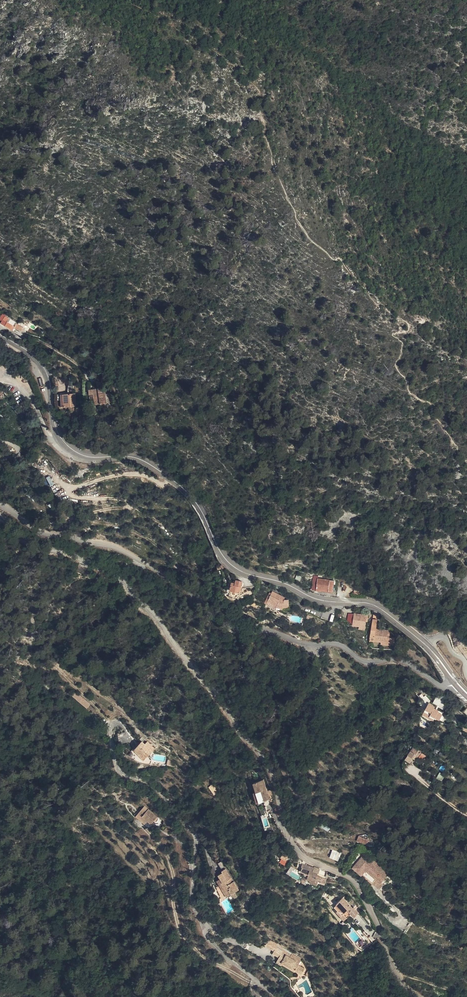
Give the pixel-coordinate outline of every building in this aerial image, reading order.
[(10,317),(9,316),(7,318),(5,323),(17,330),(18,328),(21,330),(22,329),(25,331),(27,329),(21,325),(21,324),(10,317)] [(101,388),(101,398),(101,404),(106,404),(107,407),(114,406),(113,388),(111,388),(111,382),(104,378),(105,388),(101,388)] [(76,395),(76,393),(72,394),(72,396),(65,396),(66,409),(80,407),(79,395),(76,395)] [(6,419),(8,417),(6,414),(3,412),(0,415),(0,418),(0,421),(4,421),(6,419)] [(248,583),(243,581),(242,582),(242,584),(240,583),(238,583),(236,590),(245,593),(247,587),(247,586),(248,583)] [(334,594),(336,594),(337,583),(323,582),(322,590),(324,591),(329,592),(334,594)] [(276,597),(272,605),(282,612),(283,611),(290,612),(290,609),(296,609),(296,601),(292,601),(292,600),(286,599),(287,597),(284,595),(282,599),(277,597),(276,597)] [(372,616),(358,615),(353,615),(352,621),(357,625),(357,626),(364,627),(369,627),(370,622),(371,622),(372,616)] [(375,636),(380,637),(379,640),(387,641),(400,642),(400,636),(395,636),(393,636),(393,629),(380,629),(381,619),(377,619),(375,636)] [(90,704),(78,694),(75,697),(87,708),(90,704)] [(439,719),(441,716),(447,720),(450,716),(436,708),(438,705),(437,704),(435,703),(434,705),(431,710),(430,713),(439,719)] [(422,749),(415,744),(407,756),(411,759),(413,756),(417,759),(423,751),(421,750),(422,749)] [(156,754),(149,746),(146,748),(143,745),(136,752),(143,759),(146,756),(150,759),(156,754)] [(135,754),(145,764),(150,759),(146,756),(143,759),(136,752),(135,754)] [(445,778),(449,770),(445,768),(440,775),(445,778)] [(272,790),(271,787),(271,788),(267,779),(259,782),(264,799),(266,798),(267,800),(275,797),(273,794),(272,790)] [(257,783),(261,791),(264,801),(267,800),(266,798),(264,799),(259,782),(257,783)] [(212,784),(208,787),(213,795),(217,793),(212,784)] [(140,803),(135,811),(133,810),(131,813),(137,817),(138,815),(144,819),(145,817),(149,819),(154,813),(140,803)] [(371,841),(374,835),(370,832),(364,833),(362,838),(371,841)] [(380,840),(374,835),(371,841),(379,844),(380,840)] [(345,851),(338,849),(336,857),(343,859),(345,851)] [(378,859),(370,852),(358,865),(367,873),(371,868),(381,876),(386,881),(387,880),(395,871),(379,857),(378,859)] [(279,863),(285,866),(288,858),(282,855),(279,863)] [(325,880),(326,875),(317,872),(318,870),(318,869),(313,868),(314,863),(304,860),(301,869),(309,871),(307,875),(311,876),(310,879),(318,882),(318,878),(325,880)] [(314,863),(313,868),(318,869),(318,870),(327,873),(328,870),(318,864),(314,863)] [(233,878),(232,878),(227,869),(223,871),(223,872),(219,874),(221,878),(218,880),(224,893),(229,890),(237,886),(233,878)] [(389,882),(387,880),(386,881),(381,876),(378,880),(385,887),(389,882)] [(349,918),(357,911),(360,915),(364,911),(359,905),(358,906),(348,895),(342,901),(342,902),(340,905),(343,908),(342,910),(349,918)] [(284,950),(272,942),(269,944),(270,944),(268,947),(274,952),(277,948),(283,952),(284,950)] [(284,950),(283,952),(277,948),(274,952),(273,954),(279,958),(276,963),(281,966),(282,963),(289,968),(290,966),(296,970),(298,967),(302,961),(284,950)] [(296,970),(290,966),(289,968),(301,976),(304,971),(298,967),(296,970)]
